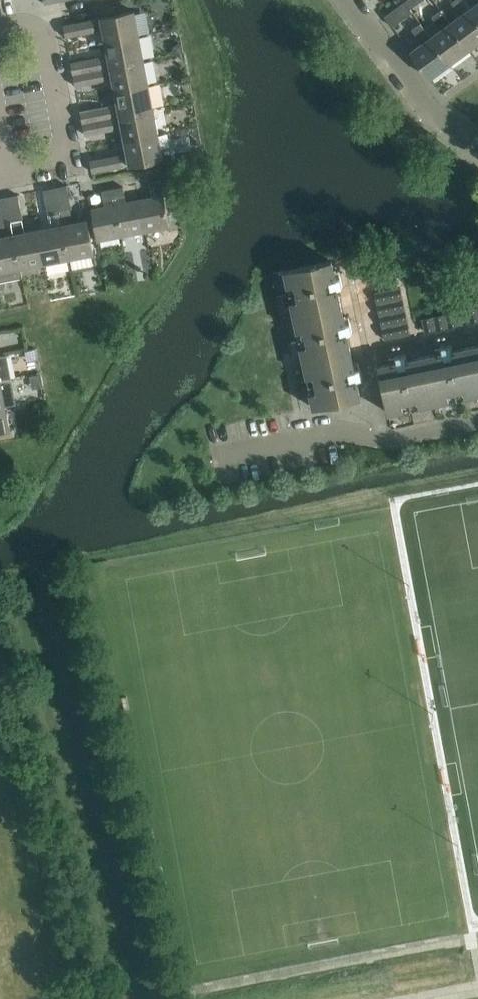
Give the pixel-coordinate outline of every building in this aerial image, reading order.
[(406,2),(411,9),(424,0),(408,0),(406,2)] [(452,23),(470,49),(477,44),(477,19),(471,9),(470,10),(464,0),(456,0),(453,2),(462,15),(452,23)] [(406,2),(386,16),(393,26),(413,12),(411,9),(406,2)] [(120,6),(112,7),(114,15),(122,14),(120,6)] [(443,30),(432,38),(451,63),(470,49),(452,23),(451,24),(441,10),(433,16),(443,30)] [(114,15),(65,25),(67,38),(95,32),(95,31),(103,29),(106,43),(140,36),(135,12),(122,14),(114,15)] [(424,44),(412,53),(431,78),(451,63),(432,38),(422,23),(413,30),(424,44)] [(100,57),(72,62),(74,75),(145,61),(140,36),(106,43),(108,56),(100,58),(100,57)] [(175,47),(172,53),(175,54),(184,53),(182,43),(180,42),(175,47)] [(145,61),(74,75),(77,87),(104,81),(104,79),(113,78),(115,92),(150,85),(145,61)] [(109,106),(81,111),(84,123),(154,109),(150,85),(115,92),(118,106),(110,107),(109,106)] [(154,109),(84,123),(86,135),(114,130),(114,128),(122,126),(125,141),(159,134),(154,109)] [(119,155),(91,160),(94,173),(164,159),(159,134),(125,141),(128,154),(119,156),(119,155)] [(153,197),(140,200),(146,232),(171,227),(161,180),(150,182),(153,197)] [(68,186),(56,188),(70,259),(95,254),(88,220),(73,223),(71,210),(72,210),(68,186)] [(125,187),(114,189),(123,236),(146,232),(140,200),(127,202),(125,187)] [(53,227),(40,229),(46,263),(70,259),(56,188),(45,190),(49,214),(51,214),(53,227)] [(106,206),(93,209),(99,241),(123,236),(114,189),(103,191),(106,206)] [(19,195),(8,197),(21,268),(46,263),(40,229),(25,232),(23,219),(24,219),(19,195)] [(23,276),(21,268),(8,197),(0,199),(0,221),(1,228),(0,229),(0,281),(23,276)] [(307,266),(286,271),(290,294),(295,317),(342,307),(338,289),(344,288),(342,283),(340,271),(335,273),(333,261),(307,266)] [(403,265),(368,272),(370,285),(406,277),(403,265)] [(401,287),(376,292),(386,340),(411,335),(401,287)] [(342,307),(295,317),(300,340),(305,363),(352,353),(349,338),(354,337),(352,329),(350,320),(345,321),(342,307)] [(469,310),(471,322),(477,321),(477,308),(469,310)] [(459,312),(423,319),(426,332),(461,324),(459,312)] [(425,357),(435,404),(458,399),(477,395),(477,380),(471,347),(456,350),(455,345),(447,347),(439,348),(440,354),(425,357)] [(352,353),(305,363),(310,386),(314,408),(362,399),(358,381),(363,380),(362,375),(359,363),(354,364),(352,353)] [(391,364),(379,366),(389,414),(412,409),(435,404),(425,357),(408,360),(406,355),(401,356),(390,359),(391,364)] [(2,382),(13,380),(8,356),(0,357),(0,382),(2,382)] [(6,406),(17,404),(13,380),(2,382),(0,382),(0,407),(6,406)] [(11,431),(6,406),(0,407),(0,433),(11,431)]
